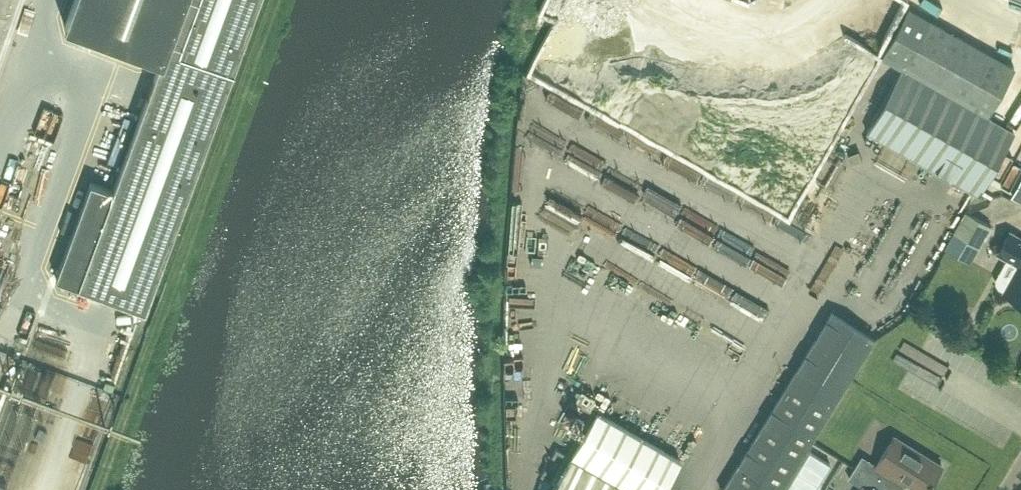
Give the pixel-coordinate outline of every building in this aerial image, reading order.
[(64,23),(159,58),(111,189),(90,181),(55,276),(77,285),(78,284),(144,309),(258,0),(72,0),(64,23)] [(1012,67),(927,19),(864,131),(976,194),(1011,131),(984,116),(1012,67)] [(1020,197),(1020,186),(1012,182),(1008,190),(1020,197)] [(991,224),(964,209),(952,231),(979,245),(991,224)] [(1007,232),(996,252),(1006,258),(996,277),(995,279),(995,280),(995,281),(995,282),(996,284),(997,286),(998,287),(999,288),(1000,289),(1002,289),(1002,291),(1019,300),(1020,297),(1020,240),(1007,232)] [(827,313),(720,489),(778,489),(782,483),(794,489),(798,489),(811,468),(822,474),(834,454),(809,439),(870,339),(827,313)] [(917,349),(910,368),(931,375),(937,356),(917,349)] [(585,406),(575,424),(584,429),(567,457),(548,489),(662,489),(680,457),(595,408),(593,411),(585,406)] [(884,487),(891,476),(895,479),(895,478),(916,489),(923,489),(939,465),(891,435),(873,465),(859,456),(852,467),(884,487)] [(852,467),(846,478),(860,486),(857,489),(882,489),(884,487),(852,467)]
